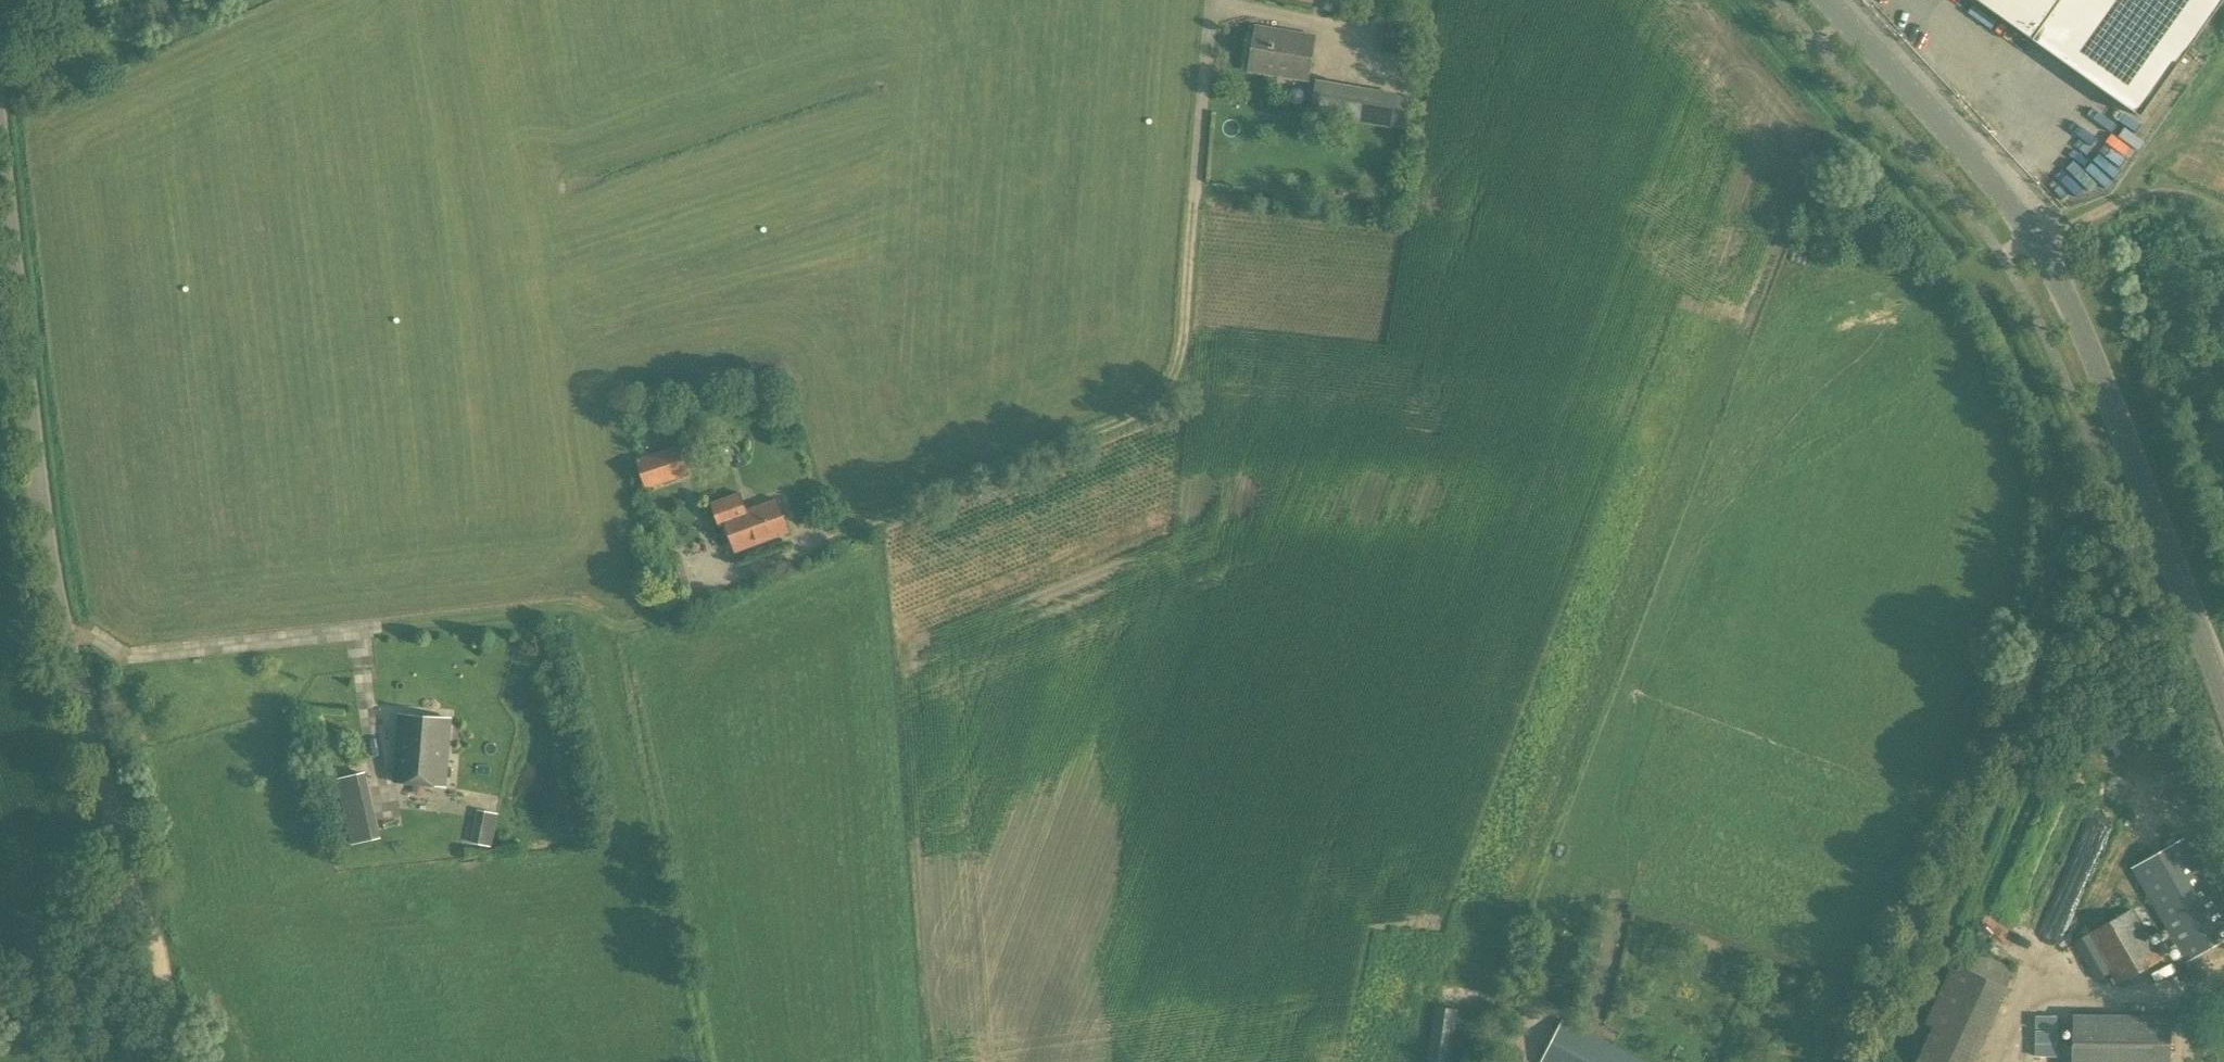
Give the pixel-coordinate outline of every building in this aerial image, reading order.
[(2033,40),(2139,116),(2223,0),(1976,0),(2033,40)] [(1315,36),(1254,27),(1247,71),(1308,81),(1315,36)] [(1390,92),(1361,87),(1315,80),(1310,115),(1384,126),(1390,92)] [(635,460),(645,490),(690,475),(680,445),(635,460)] [(778,499),(747,510),(740,491),(711,501),(720,527),(726,525),(735,552),(790,533),(778,499)] [(444,787),(450,719),(400,715),(394,783),(444,787)] [(382,838),(366,771),(336,778),(352,844),(382,838)] [(498,814),(477,810),(470,843),(492,847),(498,814)] [(2183,838),(2130,868),(2185,963),(2223,941),(2223,909),(2183,838)] [(2161,960),(2131,909),(2073,943),(2095,982),(2109,974),(2116,986),(2161,960)] [(1967,970),(1952,963),(1924,1025),(1931,1027),(1915,1061),(1975,1061),(2009,989),(2005,987),(2013,970),(1976,952),(1967,970)] [(1458,1008),(1436,1005),(1428,1061),(1450,1061),(1458,1008)] [(2033,1014),(2033,1054),(2054,1054),(2054,1014),(2033,1014)] [(2171,1016),(2072,1015),(2071,1061),(2170,1061),(2171,1016)] [(1589,1033),(1563,1019),(1541,1061),(1645,1061),(1589,1033)]
